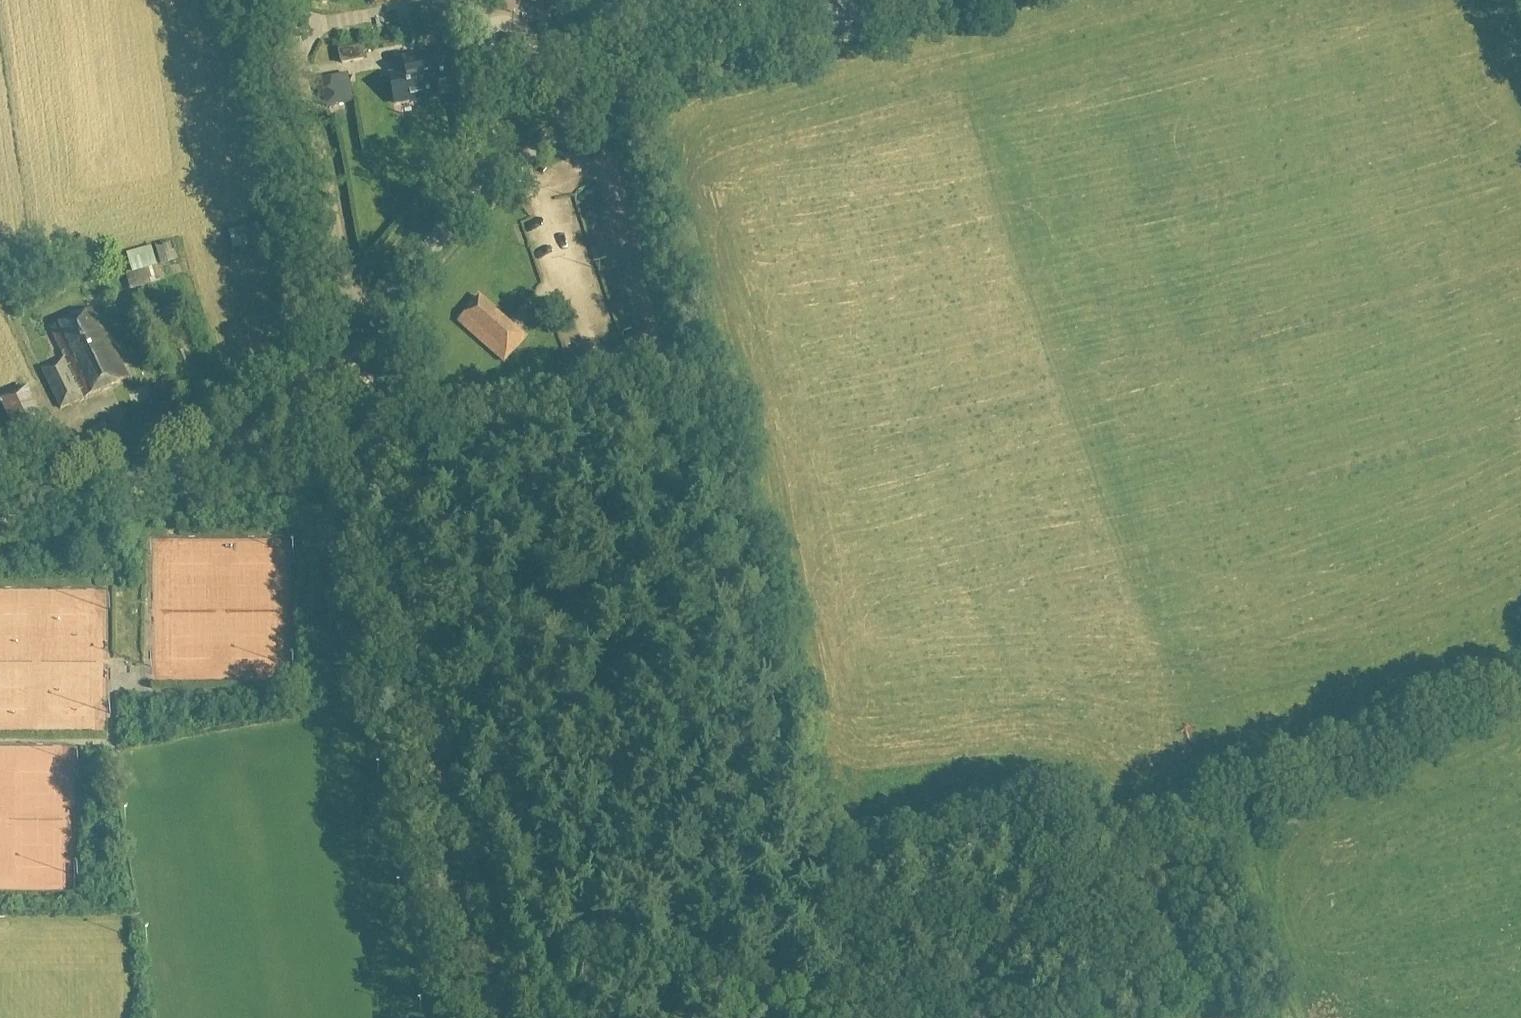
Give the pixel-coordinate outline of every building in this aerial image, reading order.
[(340,64),(365,59),(362,45),(338,49),(340,64)] [(407,73),(390,76),(396,104),(439,96),(436,81),(454,78),(449,52),(415,58),(404,60),(407,73)] [(524,148),(534,135),(525,127),(515,140),(524,148)] [(178,258),(173,241),(156,246),(162,263),(178,258)] [(128,253),(133,270),(127,271),(131,287),(162,279),(157,265),(152,246),(128,253)] [(98,268),(89,270),(91,278),(105,274),(102,265),(98,267),(98,268)] [(64,357),(41,367),(61,408),(128,376),(95,306),(50,327),(64,357)] [(519,331),(498,355),(504,361),(525,337),(519,331)] [(18,435),(45,423),(27,387),(0,399),(0,400),(18,435)]
